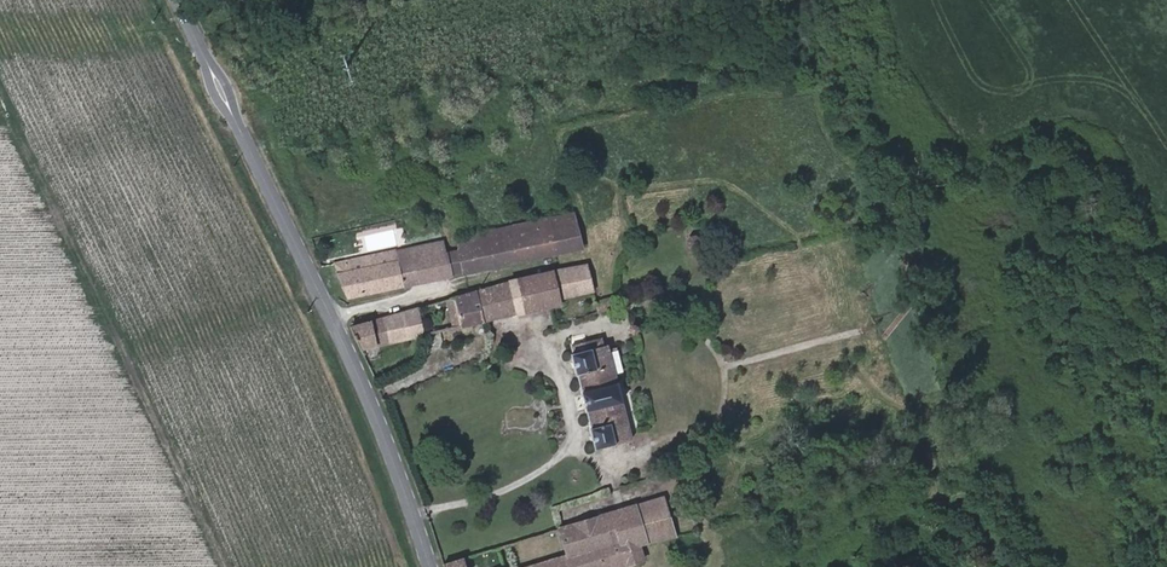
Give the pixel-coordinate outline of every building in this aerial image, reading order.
[(563,218),(571,254),(583,252),(574,216),(563,218)] [(510,269),(571,254),(563,218),(461,241),(466,258),(504,248),(510,269)] [(699,240),(688,244),(692,257),(704,253),(699,240)] [(466,258),(461,241),(448,244),(456,282),(470,278),(466,258)] [(340,270),(348,306),(456,282),(448,244),(340,270)] [(504,248),(466,258),(470,278),(510,269),(504,248)] [(351,328),(364,356),(569,307),(568,304),(596,296),(589,269),(351,328)] [(615,306),(599,311),(601,320),(618,315),(615,306)] [(577,355),(573,356),(599,449),(603,447),(606,456),(618,453),(617,449),(631,445),(630,440),(634,439),(608,351),(605,351),(602,344),(587,347),(586,343),(575,345),(577,355)] [(652,566),(648,551),(677,543),(675,533),(683,528),(675,505),(667,508),(665,502),(446,566),(647,566),(652,566)]
